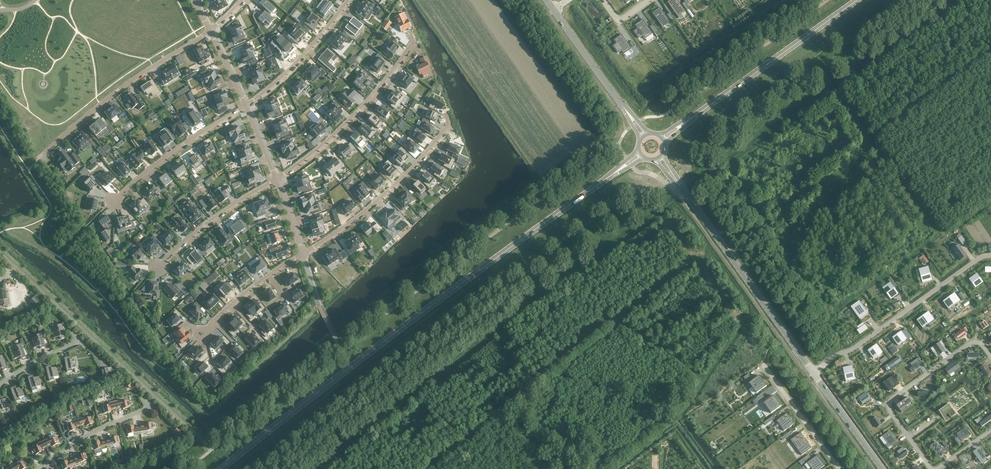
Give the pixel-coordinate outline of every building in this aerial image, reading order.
[(212,0),(212,1),(214,4),(216,8),(218,11),(218,12),(219,11),(227,7),(228,6),(227,6),(224,0),(212,0)] [(315,9),(325,16),(332,6),(325,0),(322,0),(315,9)] [(356,12),(356,13),(364,18),(364,19),(365,18),(365,17),(368,19),(371,16),(368,14),(370,10),(379,16),(382,12),(376,8),(374,10),(371,9),(373,7),(373,6),(365,0),(364,0),(364,1),(356,12)] [(677,16),(685,11),(677,0),(671,0),(667,2),(677,16)] [(264,4),(262,6),(266,10),(265,12),(264,12),(269,16),(271,14),(275,10),(276,9),(274,8),(266,1),(264,4)] [(652,13),(662,27),(670,22),(660,8),(652,13)] [(262,14),(258,19),(259,19),(263,23),(265,21),(266,22),(269,25),(273,21),(274,20),(269,16),(264,12),(262,14)] [(312,14),(304,23),(313,31),(317,26),(315,24),(319,19),(312,14)] [(397,23),(398,23),(399,24),(398,25),(401,31),(410,27),(408,22),(406,23),(402,14),(395,18),(397,23)] [(355,36),(363,26),(353,18),(345,28),(355,36)] [(387,20),(382,28),(385,30),(390,23),(387,20)] [(643,36),(645,39),(653,34),(643,20),(635,25),(638,28),(634,31),(639,38),(643,36)] [(235,28),(229,31),(232,36),(232,37),(241,32),(243,31),(238,21),(233,23),(235,28)] [(288,35),(298,45),(302,41),(300,39),(302,37),(303,38),(306,35),(296,25),(295,25),(295,26),(293,29),(295,31),(293,33),(291,32),(290,34),(290,33),(288,35)] [(232,36),(231,37),(234,43),(239,41),(240,43),(245,41),(241,32),(232,37),(232,36)] [(271,43),(271,44),(274,48),(275,48),(280,53),(279,54),(282,57),(281,58),(284,62),(285,61),(288,59),(288,58),(289,57),(288,56),(294,50),(291,47),(292,46),(289,44),(285,41),(286,40),(284,38),(283,39),(279,35),(280,35),(278,33),(275,37),(276,38),(273,42),(272,41),(271,43)] [(340,34),(331,44),(337,50),(339,48),(341,50),(344,47),(342,45),(346,40),(349,44),(352,40),(347,36),(345,38),(340,34)] [(616,43),(613,46),(618,53),(622,51),(624,54),(625,54),(627,57),(634,52),(632,49),(622,35),(614,40),(616,43)] [(387,47),(383,52),(384,53),(384,54),(387,56),(388,56),(391,59),(392,58),(393,58),(393,57),(394,56),(394,55),(395,53),(394,52),(397,50),(400,46),(393,41),(390,45),(391,45),(389,48),(387,47)] [(245,48),(239,51),(242,57),(253,52),(253,53),(255,52),(252,45),(251,46),(249,43),(244,46),(245,48)] [(204,52),(204,51),(203,51),(201,47),(194,50),(193,51),(199,63),(200,63),(201,63),(202,65),(205,64),(204,61),(207,60),(207,59),(205,55),(205,54),(204,52)] [(321,56),(318,60),(333,73),(336,69),(328,63),(331,59),(334,61),(337,57),(327,49),(322,54),(320,56),(321,56)] [(242,57),(241,58),(244,64),(249,62),(251,65),(257,62),(253,53),(253,52),(242,57)] [(371,67),(371,68),(377,72),(377,73),(377,72),(384,63),(384,64),(385,63),(384,63),(381,60),(383,58),(378,54),(376,56),(378,58),(371,67)] [(273,57),(266,60),(270,69),(277,66),(273,57)] [(426,57),(420,60),(423,65),(416,68),(419,75),(422,74),(424,78),(428,76),(427,72),(429,71),(427,67),(430,66),(426,57)] [(254,70),(249,72),(252,78),(263,73),(259,64),(253,67),(254,70)] [(174,65),(162,72),(165,77),(160,80),(164,85),(173,80),(171,77),(179,72),(174,65)] [(304,74),(311,81),(312,80),(314,82),(317,79),(315,77),(319,73),(322,77),(326,73),(321,68),(318,70),(313,65),(309,68),(307,70),(304,74)] [(191,73),(188,68),(183,70),(185,76),(191,73)] [(341,68),(334,77),(338,79),(345,71),(341,68)] [(202,78),(200,79),(202,85),(205,83),(205,84),(217,78),(216,78),(213,72),(208,74),(206,70),(200,73),(202,78)] [(358,79),(354,84),(363,92),(367,87),(368,88),(371,85),(370,84),(373,81),(364,72),(361,76),(360,75),(357,78),(358,79)] [(252,78),(251,79),(254,85),(259,83),(260,85),(265,83),(264,80),(266,79),(263,73),(252,78)] [(407,74),(400,84),(406,89),(413,81),(416,83),(419,79),(413,75),(412,78),(407,74)] [(217,78),(205,84),(207,83),(211,91),(217,89),(215,86),(220,84),(217,78)] [(295,86),(292,89),(294,91),(293,92),(297,96),(304,89),(306,91),(309,87),(304,82),(304,83),(300,79),(297,83),(298,83),(296,84),(295,85),(295,86)] [(152,80),(141,87),(144,93),(145,92),(148,95),(154,91),(157,95),(161,93),(152,80)] [(345,92),(339,99),(349,108),(355,102),(351,98),(353,97),(356,95),(351,90),(347,94),(345,92)] [(394,90),(390,95),(401,103),(403,105),(407,100),(404,98),(406,96),(401,92),(399,95),(394,90)] [(227,98),(224,92),(218,95),(217,92),(210,95),(214,104),(213,104),(227,98)] [(145,106),(137,95),(135,97),(132,93),(125,98),(129,103),(126,105),(128,109),(131,107),(132,109),(137,106),(140,110),(145,106)] [(390,95),(387,99),(392,104),(390,106),(395,110),(401,103),(390,95)] [(226,99),(227,98),(213,104),(216,111),(217,110),(219,114),(227,111),(225,107),(228,105),(226,99)] [(280,107),(276,98),(270,100),(271,103),(264,106),(267,112),(279,107),(280,107)] [(429,108),(433,110),(435,106),(441,109),(444,104),(433,98),(429,108)] [(334,106),(327,114),(335,122),(339,118),(338,117),(341,113),(337,109),(339,107),(334,102),(332,104),(334,106)] [(114,106),(105,113),(107,116),(106,116),(109,120),(110,119),(110,120),(117,115),(119,118),(124,114),(120,108),(117,110),(114,106)] [(381,106),(377,111),(385,118),(389,113),(391,114),(393,111),(388,107),(386,110),(381,106)] [(276,119),(283,116),(279,107),(267,112),(266,112),(269,119),(275,116),(276,119)] [(189,112),(185,115),(194,127),(198,124),(200,123),(201,123),(199,120),(202,118),(199,113),(196,115),(192,110),(191,109),(188,110),(189,112)] [(429,110),(425,117),(435,122),(438,116),(429,110)] [(372,115),(368,120),(378,129),(385,121),(380,117),(378,120),(372,115)] [(278,121),(279,123),(273,126),(276,132),(286,128),(289,127),(285,118),(278,121)] [(422,122),(419,127),(430,134),(434,128),(427,124),(429,122),(423,118),(422,121),(422,122)] [(182,126),(178,119),(174,121),(173,119),(169,122),(170,124),(169,125),(174,132),(175,131),(179,137),(185,133),(181,127),(182,126)] [(113,131),(106,122),(103,124),(100,120),(96,123),(95,121),(91,124),(93,126),(89,129),(96,136),(98,139),(102,135),(100,133),(106,128),(111,133),(113,131)] [(321,124),(313,132),(318,137),(326,130),(321,124)] [(364,124),(359,129),(370,139),(377,131),(372,127),(370,130),(364,124)] [(231,127),(224,129),(228,138),(242,132),(241,133),(238,126),(233,129),(232,129),(231,127)] [(162,135),(157,139),(164,148),(175,140),(166,127),(160,132),(162,135)] [(285,139),(290,137),(286,128),(276,132),(275,133),(277,139),(284,137),(285,139)] [(416,128),(411,136),(422,144),(425,138),(420,134),(421,132),(416,128)] [(231,138),(228,139),(230,144),(233,143),(234,143),(235,146),(241,143),(240,141),(245,139),(242,132),(228,138),(231,137),(231,138)] [(90,141),(83,133),(72,142),(79,150),(81,148),(83,151),(87,148),(84,145),(90,141)] [(355,133),(350,138),(361,148),(366,144),(364,142),(367,140),(362,136),(360,138),(355,133)] [(407,139),(403,145),(413,153),(418,148),(412,143),(413,141),(408,137),(407,139)] [(146,150),(149,154),(150,153),(152,156),(155,153),(155,154),(157,152),(157,151),(153,146),(156,144),(152,139),(144,145),(147,149),(146,150)] [(295,148),(292,142),(290,143),(289,141),(283,143),(284,145),(281,147),(283,154),(284,153),(295,149),(295,148)] [(208,160),(205,156),(214,150),(210,143),(201,149),(204,155),(201,156),(205,162),(208,160)] [(347,145),(339,152),(344,157),(354,148),(350,143),(348,146),(347,145)] [(450,144),(447,150),(453,153),(452,156),(458,159),(459,155),(461,149),(457,147),(458,146),(454,144),(454,146),(450,144)] [(398,145),(392,151),(395,153),(404,163),(408,159),(403,154),(405,152),(401,147),(398,145)] [(234,149),(238,158),(251,153),(248,147),(243,149),(242,149),(241,147),(234,149)] [(284,153),(287,159),(290,158),(291,160),(297,158),(296,156),(299,154),(297,148),(295,148),(295,149),(284,153)] [(135,154),(129,159),(137,169),(143,163),(141,160),(144,157),(140,152),(136,155),(135,154)] [(65,153),(59,157),(62,161),(60,162),(63,167),(65,166),(69,171),(72,170),(73,169),(75,167),(73,165),(75,164),(75,165),(79,162),(74,155),(70,158),(69,159),(65,153)] [(251,153),(238,158),(242,167),(248,164),(247,162),(248,161),(252,160),(250,154),(251,153)] [(395,153),(389,160),(393,164),(395,162),(400,167),(404,163),(395,153)] [(442,154),(439,160),(445,163),(444,166),(450,169),(454,160),(442,154)] [(192,155),(188,157),(191,162),(190,163),(193,169),(196,167),(197,169),(202,165),(201,163),(203,161),(199,155),(196,156),(196,155),(194,157),(192,155)] [(118,164),(116,167),(120,172),(120,173),(122,175),(123,175),(125,177),(126,178),(129,175),(128,175),(130,173),(126,168),(129,166),(121,157),(116,162),(118,164)] [(334,158),(329,163),(336,172),(344,165),(339,160),(337,162),(334,158)] [(456,165),(463,168),(466,163),(459,159),(456,165)] [(387,160),(381,167),(390,177),(395,172),(390,167),(392,165),(387,160)] [(185,171),(186,170),(180,163),(177,166),(177,165),(175,167),(171,170),(172,170),(169,172),(172,177),(175,175),(177,177),(182,173),(183,175),(187,173),(185,171)] [(329,163),(323,167),(327,172),(325,174),(327,176),(329,174),(331,176),(336,172),(329,163)] [(435,163),(431,169),(435,172),(433,175),(439,179),(445,170),(435,163)] [(245,179),(259,174),(256,167),(250,170),(249,167),(243,170),(246,179),(245,179)] [(425,172),(421,177),(425,181),(423,183),(428,188),(435,181),(425,172)] [(111,182),(111,181),(114,179),(109,173),(101,180),(96,175),(94,177),(96,179),(102,186),(104,184),(106,186),(109,184),(111,182)] [(159,179),(165,187),(172,181),(166,174),(159,179)] [(256,183),(260,181),(258,174),(259,174),(245,179),(249,188),(255,186),(254,183),(256,183)] [(310,182),(308,175),(306,176),(305,174),(299,176),(300,178),(295,180),(297,186),(309,182),(310,182)] [(368,181),(366,183),(370,188),(372,186),(376,190),(377,190),(376,190),(379,187),(382,184),(385,181),(386,181),(385,181),(380,175),(380,174),(379,175),(370,183),(368,181)] [(89,178),(82,184),(90,192),(92,190),(93,190),(94,189),(95,188),(94,188),(97,185),(93,182),(96,179),(94,177),(92,175),(89,178)] [(349,178),(342,183),(347,190),(350,187),(348,184),(351,182),(349,178)] [(417,181),(412,186),(417,191),(415,193),(420,198),(422,196),(421,195),(426,190),(417,181)] [(306,194),(312,191),(309,182),(297,186),(296,187),(298,193),(305,191),(306,194)] [(363,182),(358,186),(360,189),(357,192),(360,196),(358,198),(361,202),(369,195),(365,190),(367,188),(363,182)] [(148,188),(144,191),(144,192),(144,193),(146,196),(147,195),(149,198),(155,192),(157,195),(161,191),(158,187),(155,189),(153,185),(148,189),(148,188)] [(221,188),(215,192),(222,202),(228,198),(225,195),(230,191),(227,186),(222,189),(221,188)] [(406,193),(401,197),(408,204),(415,198),(409,191),(406,193)] [(87,210),(95,212),(98,200),(93,199),(94,196),(87,195),(87,198),(90,199),(87,210)] [(317,203),(316,203),(314,197),(313,197),(312,195),(307,196),(308,199),(301,201),(304,208),(305,208),(305,207),(317,203)] [(207,205),(211,210),(217,206),(210,197),(205,201),(203,199),(199,202),(204,207),(207,205)] [(408,204),(401,197),(397,201),(398,202),(395,204),(402,210),(408,204)] [(131,206),(130,207),(139,216),(145,210),(146,212),(151,208),(144,200),(140,203),(138,202),(136,204),(135,203),(134,204),(133,203),(131,205),(131,206)] [(188,200),(180,207),(193,224),(202,217),(188,200)] [(266,200),(254,205),(257,214),(256,214),(258,218),(266,215),(265,211),(269,209),(269,208),(270,208),(269,204),(268,205),(266,200)] [(341,210),(345,215),(349,212),(350,212),(351,210),(352,211),(352,210),(356,207),(352,201),(341,210)] [(314,214),(321,212),(318,203),(316,203),(317,203),(305,207),(305,208),(307,214),(313,212),(314,214)] [(380,219),(387,227),(392,223),(393,225),(401,218),(394,210),(389,214),(388,214),(388,215),(387,215),(387,216),(385,215),(380,219)] [(110,240),(111,230),(107,225),(111,222),(107,216),(106,217),(103,213),(97,219),(99,222),(98,222),(104,231),(101,234),(106,242),(110,240)] [(316,220),(310,222),(312,228),(323,225),(324,224),(321,215),(315,217),(316,220)] [(128,216),(122,218),(126,230),(135,228),(133,222),(130,222),(128,216)] [(119,226),(116,227),(118,233),(126,230),(122,218),(117,220),(119,226)] [(182,232),(184,231),(185,232),(187,229),(188,227),(180,218),(178,221),(177,220),(176,220),(174,218),(169,222),(174,228),(176,226),(182,232)] [(269,219),(260,222),(261,225),(263,232),(276,228),(274,221),(270,222),(269,219)] [(239,222),(230,228),(236,236),(245,230),(239,222)] [(367,228),(363,231),(367,236),(369,237),(372,234),(373,235),(378,232),(376,229),(377,228),(373,223),(371,225),(370,224),(366,228),(367,228)] [(311,228),(313,235),(317,234),(318,236),(324,234),(323,231),(325,231),(323,225),(312,228),(311,228)] [(222,244),(223,244),(227,242),(228,244),(234,240),(229,234),(226,236),(222,229),(216,234),(220,240),(220,241),(222,244)] [(171,240),(174,237),(168,231),(160,239),(158,236),(155,238),(161,245),(163,242),(166,245),(169,242),(171,241),(171,240)] [(277,231),(269,234),(273,245),(281,242),(279,237),(279,238),(277,231)] [(357,235),(345,243),(348,247),(345,249),(350,256),(361,248),(359,245),(362,243),(357,235)] [(150,242),(144,247),(147,250),(146,251),(148,253),(149,252),(150,253),(158,246),(154,242),(156,240),(153,236),(149,240),(150,242)] [(962,236),(958,239),(963,245),(966,242),(962,236)] [(200,246),(202,249),(200,251),(204,257),(207,254),(205,252),(214,245),(209,239),(206,242),(205,242),(203,244),(200,246)] [(135,244),(132,247),(134,249),(129,254),(130,255),(129,256),(131,259),(132,258),(135,261),(137,259),(139,260),(142,257),(140,256),(142,254),(136,248),(138,246),(135,244)] [(960,260),(961,260),(960,260),(967,256),(959,244),(958,245),(959,245),(952,249),(960,260)] [(279,247),(270,250),(273,260),(288,255),(285,248),(280,250),(279,247)] [(203,255),(198,249),(196,251),(195,250),(192,253),(190,255),(190,256),(187,258),(192,265),(195,262),(198,265),(201,262),(205,259),(202,256),(203,255)] [(323,258),(328,266),(329,266),(340,258),(342,261),(348,257),(344,251),(338,254),(335,250),(335,249),(335,250),(330,253),(328,255),(323,258)] [(257,257),(248,264),(250,268),(255,274),(265,267),(264,267),(268,265),(265,260),(264,261),(260,256),(257,258),(257,257)] [(924,256),(919,259),(923,265),(928,262),(924,256)] [(179,277),(187,269),(189,271),(192,269),(187,264),(185,266),(182,264),(174,272),(179,277)] [(144,274),(138,269),(136,270),(133,266),(128,271),(132,275),(131,275),(137,281),(144,274)] [(922,283),(932,280),(928,267),(919,269),(922,283)] [(237,277),(234,279),(239,286),(240,286),(250,278),(247,275),(249,273),(245,268),(235,275),(237,277)] [(293,274),(284,281),(286,285),(287,284),(288,286),(293,283),(294,286),(300,282),(298,280),(297,280),(293,274)] [(975,288),(983,282),(977,274),(969,279),(969,280),(969,279),(975,288)] [(213,277),(208,280),(212,285),(217,281),(213,277)] [(889,283),(882,288),(890,299),(890,300),(898,294),(895,289),(897,288),(891,279),(888,281),(889,283)] [(218,291),(224,298),(225,298),(224,298),(233,290),(232,289),(235,286),(231,281),(228,284),(227,283),(219,291),(218,291)] [(199,286),(204,291),(208,286),(204,282),(199,286)] [(158,283),(150,283),(150,285),(147,284),(141,291),(149,291),(149,294),(157,294),(158,283)] [(170,284),(164,290),(172,299),(176,295),(179,297),(183,293),(175,285),(173,287),(170,284)] [(267,290),(262,293),(269,302),(275,298),(274,297),(277,295),(273,290),(271,292),(269,289),(267,291),(267,290)] [(291,297),(290,297),(291,297),(292,299),(292,300),(294,303),(295,303),(304,297),(300,291),(299,291),(299,292),(297,289),(292,293),(293,295),(291,297)] [(0,291),(0,306),(3,306),(4,306),(4,305),(6,305),(5,304),(9,303),(8,296),(6,296),(5,290),(0,291)] [(949,309),(960,301),(954,293),(943,301),(949,309)] [(213,296),(204,304),(204,305),(209,310),(210,310),(213,307),(216,305),(219,302),(219,301),(214,296),(213,295),(213,296)] [(34,298),(29,303),(36,310),(40,305),(34,298)] [(254,300),(249,304),(258,314),(265,308),(261,304),(258,305),(254,300)] [(868,313),(859,301),(860,301),(859,301),(851,307),(860,319),(859,319),(860,319),(868,313)] [(196,302),(194,305),(196,307),(191,312),(198,320),(200,318),(204,315),(198,309),(200,307),(196,302)] [(246,307),(245,307),(249,313),(247,315),(251,320),(253,318),(252,316),(256,312),(257,314),(258,314),(249,304),(248,304),(245,307),(246,307)] [(274,311),(274,312),(278,317),(278,318),(278,317),(281,315),(282,316),(285,314),(285,313),(288,311),(289,313),(292,311),(288,306),(286,307),(283,304),(274,311)] [(167,321),(167,322),(171,327),(172,327),(175,325),(177,323),(180,321),(180,320),(178,317),(180,315),(176,311),(174,313),(175,315),(167,321)] [(934,320),(928,312),(917,320),(922,328),(923,328),(922,328),(934,320)] [(235,316),(230,320),(238,329),(238,328),(242,324),(243,326),(246,323),(241,319),(239,321),(235,316)] [(231,321),(227,325),(231,330),(229,332),(233,336),(236,334),(234,332),(238,329),(230,320),(231,321)] [(262,324),(260,326),(264,330),(261,332),(266,337),(268,334),(267,334),(273,329),(265,321),(261,324),(262,324)] [(985,321),(980,324),(983,329),(988,326),(985,321)] [(62,324),(61,324),(57,325),(57,328),(52,329),(54,338),(61,337),(61,339),(65,338),(62,324)] [(867,329),(864,325),(857,331),(859,335),(867,329)] [(176,330),(171,334),(176,341),(187,333),(186,332),(184,329),(183,328),(178,333),(176,330)] [(892,337),(892,338),(898,346),(898,345),(906,339),(907,340),(907,339),(907,340),(911,337),(905,330),(902,332),(901,331),(901,332),(892,338),(892,337)] [(962,330),(955,335),(959,340),(966,335),(962,330)] [(41,333),(36,335),(37,337),(32,339),(34,348),(41,346),(42,348),(45,347),(41,333)] [(187,333),(176,341),(182,348),(187,344),(185,342),(191,338),(187,333)] [(250,335),(246,339),(254,347),(259,342),(258,341),(261,338),(256,334),(254,336),(252,334),(250,336),(250,335)] [(211,344),(216,349),(224,342),(227,345),(229,343),(223,337),(221,339),(219,336),(218,336),(216,339),(215,339),(214,341),(213,341),(211,344)] [(17,348),(12,350),(15,359),(22,356),(22,359),(26,357),(22,346),(25,345),(23,341),(21,342),(21,344),(16,346),(17,348)] [(941,341),(930,349),(933,352),(935,351),(938,355),(945,350),(942,346),(943,345),(941,341)] [(882,352),(882,353),(882,352),(876,344),(876,345),(868,351),(868,350),(868,351),(874,359),(874,358),(882,352)] [(230,351),(229,351),(230,351),(231,352),(230,353),(233,356),(234,355),(237,358),(237,359),(238,358),(242,354),(243,353),(242,353),(242,352),(244,350),(239,346),(237,348),(235,346),(235,345),(234,346),(233,348),(232,348),(230,351)] [(193,346),(188,351),(190,353),(189,354),(195,359),(203,352),(199,348),(197,347),(195,349),(193,346)] [(218,364),(217,364),(218,365),(220,367),(218,369),(223,374),(224,374),(226,372),(223,369),(228,365),(231,362),(225,356),(225,357),(223,359),(222,359),(222,360),(220,361),(220,362),(218,364)] [(898,356),(891,361),(894,366),(901,361),(898,356)] [(77,368),(75,359),(68,360),(68,357),(64,358),(67,372),(72,371),(72,369),(77,368)] [(913,367),(910,369),(912,373),(920,367),(917,364),(920,362),(918,358),(910,364),(913,367)] [(891,361),(884,366),(887,371),(894,366),(891,361)] [(198,362),(194,367),(196,369),(195,370),(195,369),(195,370),(200,375),(201,375),(208,368),(208,367),(203,362),(201,364),(198,362)] [(949,374),(959,367),(956,362),(946,370),(949,374)] [(986,377),(990,374),(990,373),(990,372),(990,370),(989,371),(988,369),(986,365),(985,366),(984,365),(980,368),(986,377)] [(59,376),(57,367),(50,369),(49,366),(46,367),(49,381),(54,380),(54,377),(59,376)] [(843,368),(846,381),(846,382),(855,380),(855,379),(852,366),(843,368)] [(209,375),(206,379),(208,381),(207,381),(210,384),(211,384),(214,387),(219,382),(221,384),(224,381),(218,375),(215,377),(211,374),(210,375),(209,375)] [(41,386),(39,377),(32,379),(31,376),(28,377),(32,391),(37,389),(36,387),(41,386)] [(766,386),(759,376),(749,383),(756,393),(766,386)] [(892,376),(883,383),(889,391),(900,384),(897,381),(896,382),(892,376)] [(130,380),(126,385),(130,388),(131,386),(134,388),(136,385),(130,380)] [(25,396),(21,387),(15,390),(14,387),(10,389),(15,402),(20,400),(19,398),(25,396)] [(866,392),(860,396),(865,403),(870,399),(870,398),(870,399),(866,392)] [(781,406),(774,396),(763,403),(771,413),(781,406)] [(896,407),(898,410),(899,409),(900,411),(912,402),(908,397),(896,407)] [(4,399),(0,401),(0,414),(4,412),(3,410),(8,407),(4,399)] [(121,400),(115,401),(117,409),(123,407),(123,409),(130,407),(130,406),(131,406),(131,405),(132,404),(131,403),(131,402),(130,402),(129,402),(128,401),(122,402),(121,400)] [(117,409),(115,401),(109,403),(109,405),(102,407),(104,413),(111,412),(111,410),(117,409)] [(949,404),(939,411),(941,414),(942,413),(943,415),(942,416),(944,419),(949,415),(951,418),(956,414),(949,404)] [(794,424),(786,413),(776,421),(784,431),(794,424)] [(990,421),(990,415),(979,423),(982,427),(985,425),(985,424),(987,423),(988,423),(990,421)] [(84,417),(78,419),(81,426),(86,424),(87,426),(94,423),(92,417),(85,419),(84,417)] [(876,417),(872,420),(877,428),(882,425),(876,417)] [(81,426),(78,419),(71,421),(71,420),(66,422),(66,423),(62,425),(64,432),(68,431),(68,432),(75,430),(75,428),(81,426)] [(146,426),(140,427),(141,434),(147,433),(147,431),(154,429),(153,428),(154,428),(155,428),(155,427),(155,426),(155,425),(155,424),(154,424),(153,424),(153,423),(145,424),(146,426)] [(134,435),(141,434),(140,427),(134,428),(133,426),(126,427),(127,434),(134,433),(134,435)] [(182,431),(176,426),(172,430),(178,436),(182,431)] [(957,436),(961,441),(971,435),(967,429),(957,436)] [(890,431),(883,437),(888,444),(886,445),(888,448),(889,450),(893,447),(891,445),(897,441),(890,431)] [(812,448),(800,432),(790,440),(802,455),(812,448)] [(111,440),(105,441),(108,449),(114,447),(113,445),(120,443),(118,436),(111,438),(111,440)] [(49,438),(43,441),(47,447),(52,445),(53,446),(59,443),(57,437),(50,440),(49,438)] [(47,447),(43,441),(38,443),(39,446),(32,449),(33,450),(32,450),(32,451),(32,452),(32,453),(33,453),(34,454),(35,453),(35,455),(42,451),(41,450),(47,447)] [(108,449),(105,441),(99,443),(99,442),(92,444),(91,445),(91,446),(92,449),(93,450),(94,449),(94,450),(101,448),(101,450),(108,449)] [(930,446),(939,458),(945,454),(943,452),(946,450),(944,448),(942,450),(936,442),(930,446)] [(978,449),(974,452),(977,457),(975,458),(979,463),(981,462),(986,459),(978,449)] [(907,452),(906,450),(898,456),(899,458),(907,452)] [(79,458),(73,460),(76,467),(82,464),(81,462),(87,460),(85,453),(78,456),(79,458)] [(799,462),(801,464),(803,463),(804,462),(810,457),(809,455),(799,462)] [(805,465),(808,468),(809,468),(811,468),(812,468),(820,468),(825,466),(817,455),(807,463),(805,465)] [(73,460),(67,462),(67,461),(60,464),(62,468),(64,468),(69,467),(70,468),(71,468),(76,467),(73,460)] [(11,466),(13,468),(20,468),(21,468),(23,468),(28,466),(24,461),(18,464),(17,462),(11,466)]
